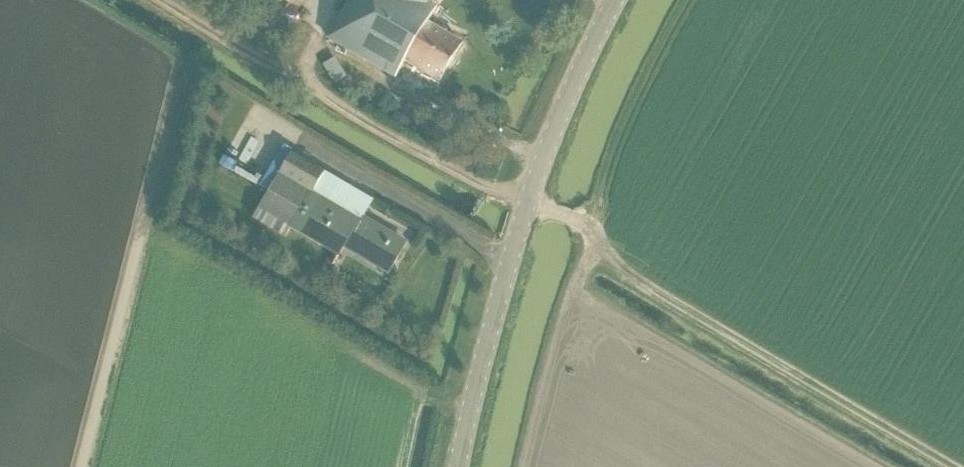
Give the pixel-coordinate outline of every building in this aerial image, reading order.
[(330,38),(397,78),(406,63),(442,83),(449,69),(452,70),(458,59),(456,56),(465,42),(429,22),(437,10),(428,6),(431,0),(353,0),(330,38)] [(397,112),(392,121),(407,130),(412,121),(397,112)] [(363,218),(363,217),(374,198),(293,151),(253,218),(285,237),(291,227),(340,256),(346,245),(367,258),(369,255),(392,269),(407,243),(363,218)]
